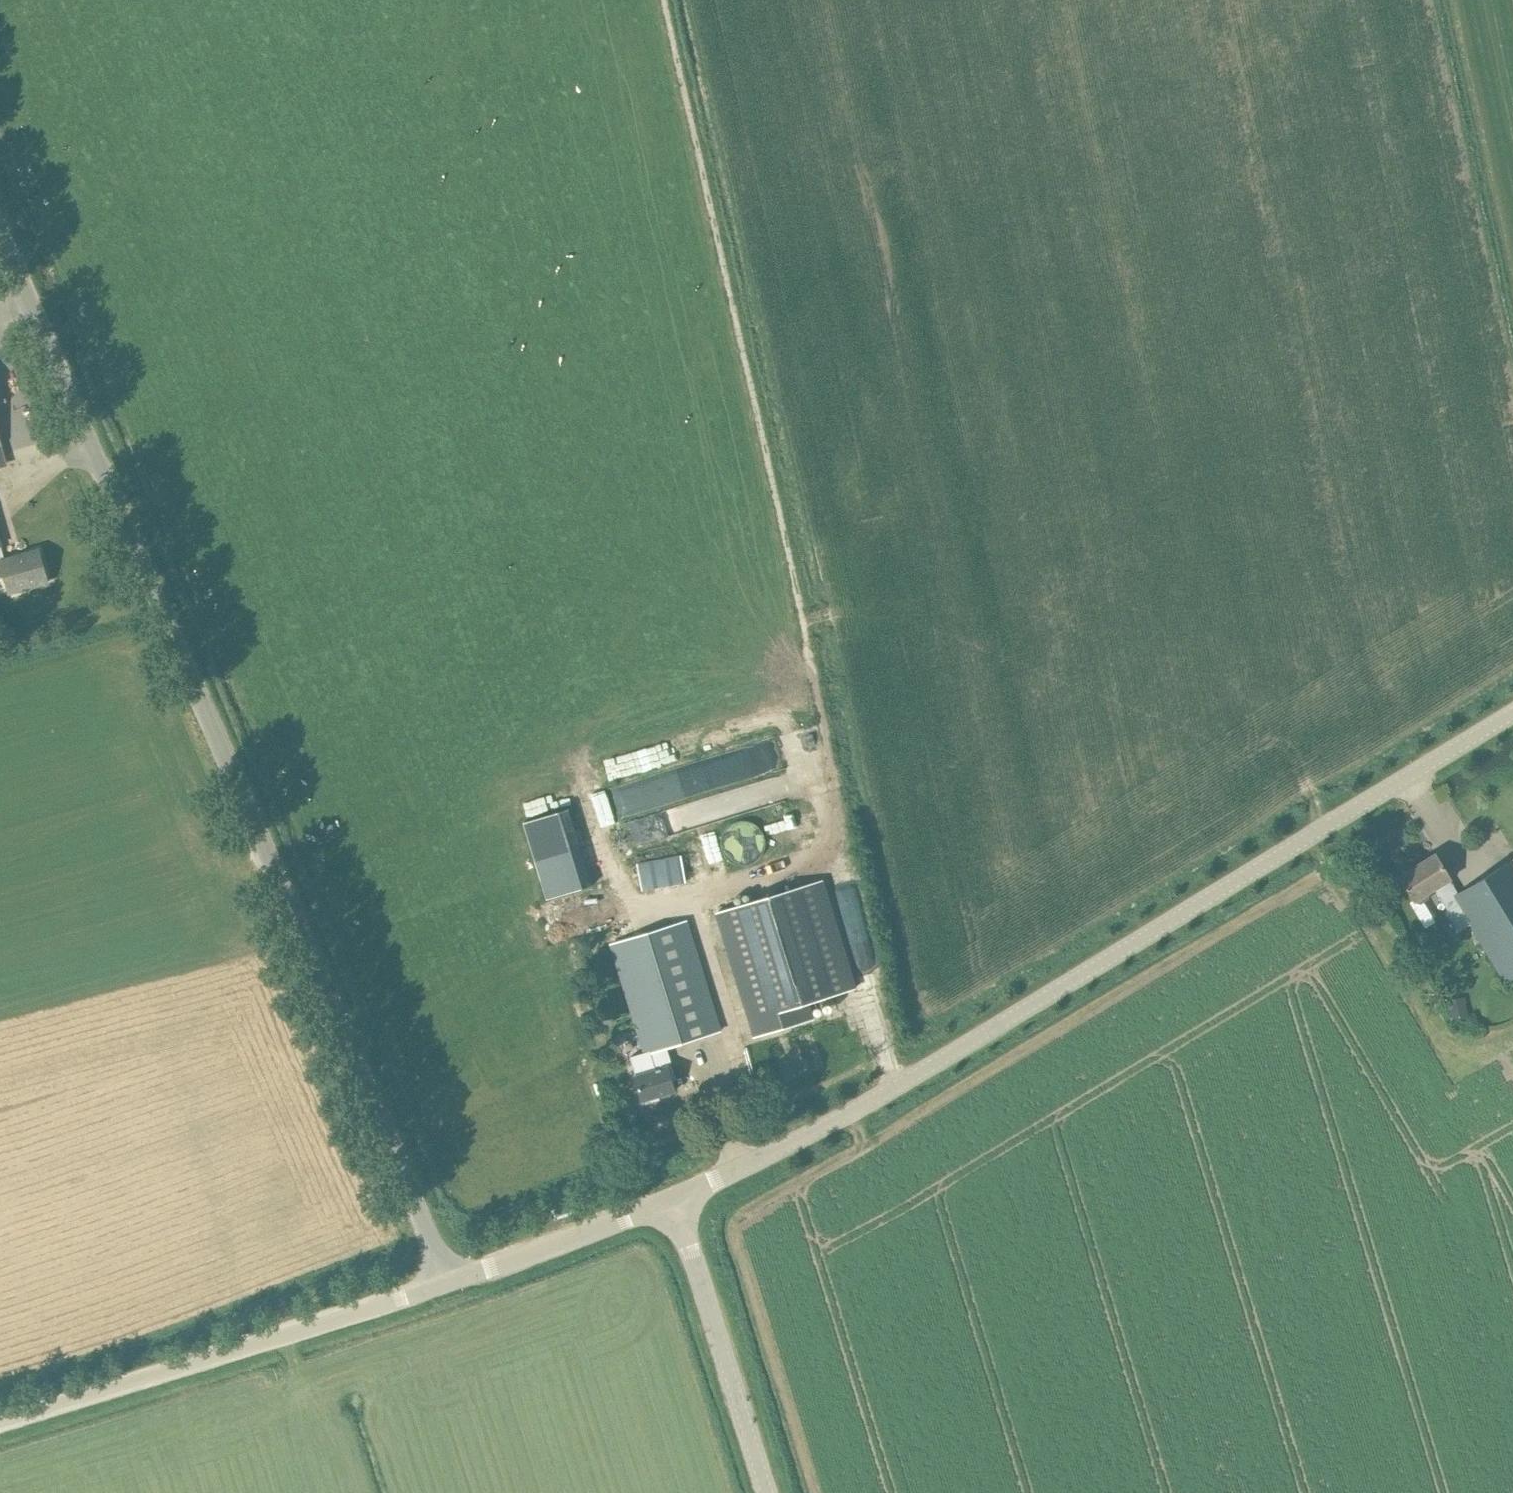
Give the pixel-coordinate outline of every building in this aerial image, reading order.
[(2,577),(7,594),(48,582),(38,550),(1,560),(0,555),(0,577),(2,577)] [(781,739),(609,785),(618,822),(623,820),(628,840),(693,823),(686,797),(789,769),(781,739)] [(528,820),(549,898),(593,886),(573,808),(528,820)] [(777,852),(804,843),(794,812),(767,820),(777,852)] [(762,857),(763,850),(762,845),(761,839),(758,834),(755,831),(751,827),(747,825),(740,823),(736,823),(730,823),(725,824),(720,827),(716,830),(712,834),(710,839),(708,844),(707,849),(708,855),(709,860),(711,865),(715,869),(718,873),(723,876),(729,878),(735,878),(741,878),(746,876),(750,874),(755,870),(758,866),(761,861),(762,857)] [(1398,876),(1409,893),(1413,900),(1415,903),(1416,902),(1416,904),(1420,905),(1424,902),(1428,900),(1428,895),(1435,891),(1447,911),(1444,913),(1456,933),(1470,924),(1506,981),(1512,977),(1512,859),(1458,893),(1450,880),(1451,879),(1435,853),(1398,876)] [(641,859),(645,887),(690,882),(687,854),(641,859)] [(717,912),(756,1036),(811,1019),(806,1003),(854,989),(821,880),(717,912)] [(1420,906),(1427,926),(1439,921),(1432,902),(1420,906)] [(607,944),(642,1054),(631,1057),(637,1077),(635,1077),(636,1081),(642,1100),(674,1091),(671,1080),(675,1078),(672,1066),(666,1047),(721,1030),(687,920),(607,944)] [(870,976),(872,976),(873,987),(871,987),(872,998),(879,998),(881,1015),(891,1014),(886,959),(869,961),(870,976)] [(1464,996),(1447,1000),(1452,1021),(1469,1017),(1464,996)]
